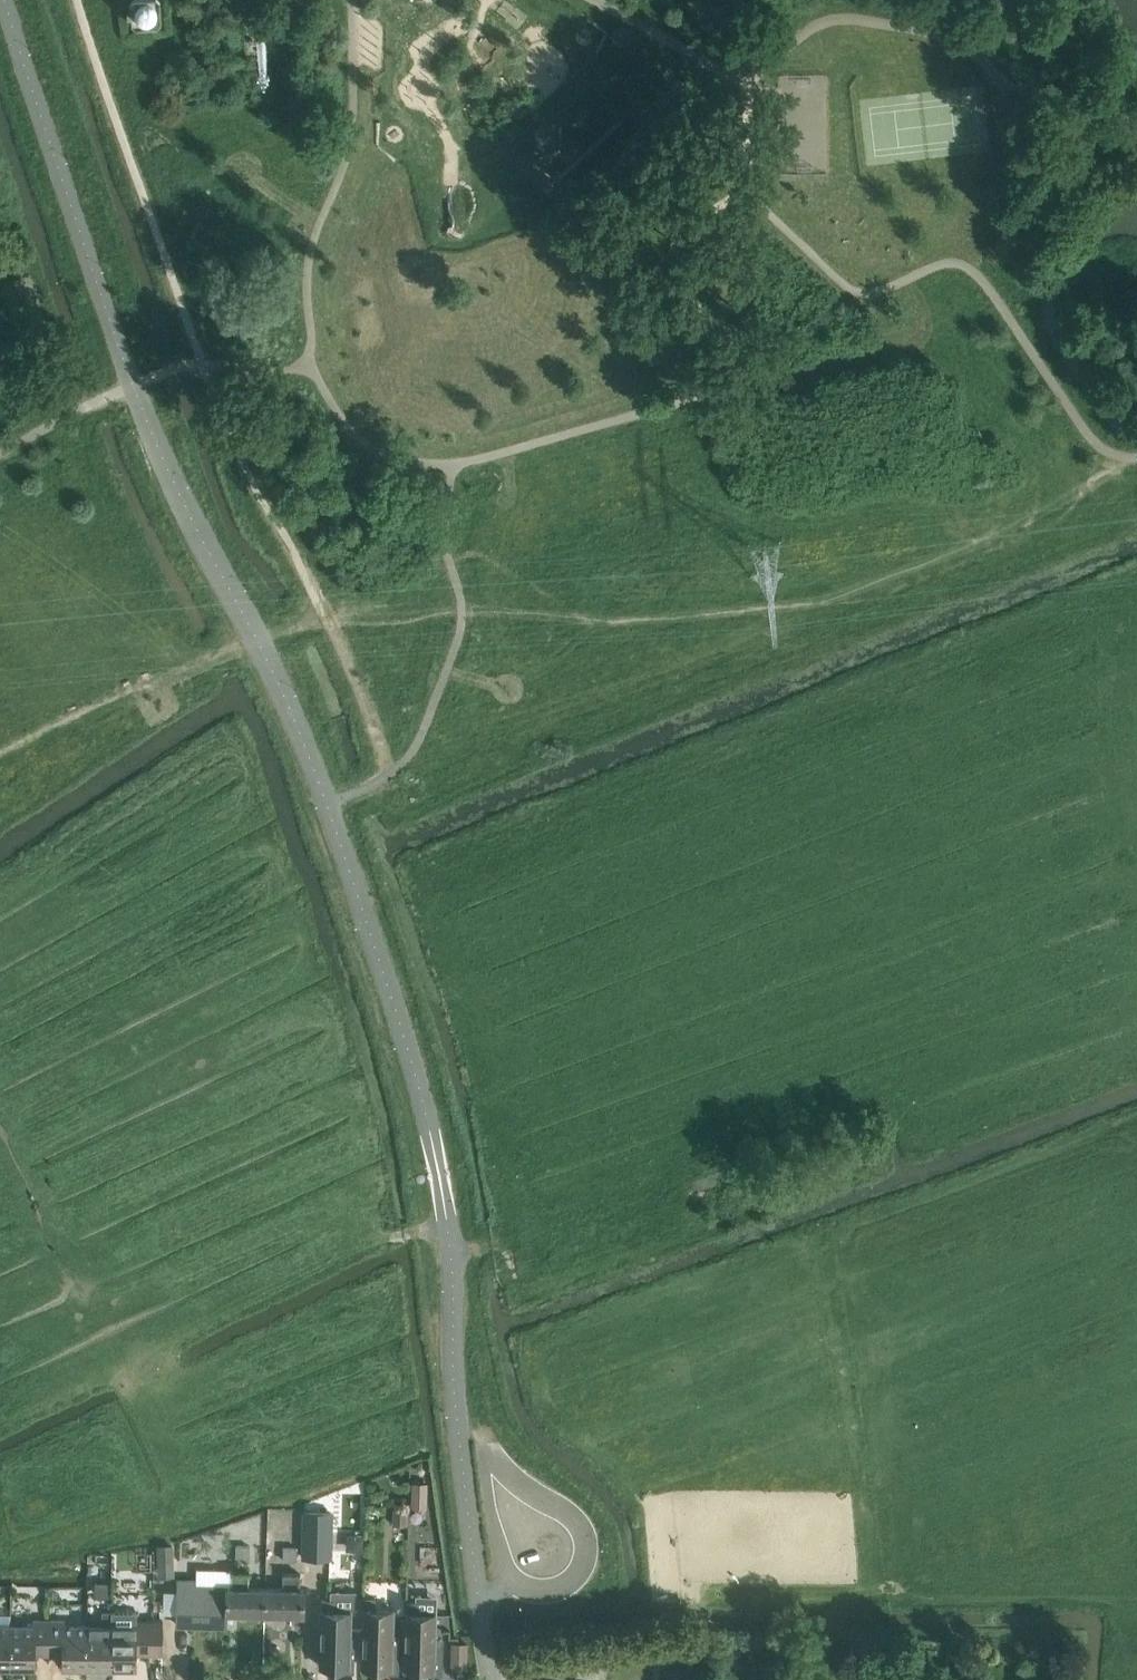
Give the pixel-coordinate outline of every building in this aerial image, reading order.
[(135,22),(158,20),(157,0),(133,0),(135,22)] [(412,1481),(411,1507),(427,1507),(427,1482),(412,1481)] [(347,1501),(347,1528),(361,1529),(361,1501),(347,1501)] [(303,1509),(301,1557),(330,1558),(331,1510),(303,1509)] [(394,1510),(393,1524),(407,1524),(408,1510),(394,1510)] [(236,1546),(236,1559),(250,1559),(250,1547),(236,1546)] [(283,1548),(283,1560),(297,1561),(297,1548),(283,1548)] [(226,1613),(265,1614),(265,1589),(249,1588),(249,1572),(232,1572),(231,1588),(195,1587),(196,1581),(178,1580),(177,1625),(220,1626),(226,1620),(226,1613)] [(265,1589),(265,1614),(304,1615),(304,1590),(300,1590),(300,1574),(283,1573),(282,1589),(265,1589)] [(375,1598),(364,1598),(362,1668),(382,1668),(382,1673),(398,1673),(399,1648),(396,1648),(397,1636),(392,1635),(393,1610),(374,1610),(375,1598)] [(333,1611),(333,1600),(322,1600),(320,1667),(340,1667),(340,1672),(353,1672),(354,1650),(350,1650),(351,1612),(333,1611)] [(417,1602),(407,1602),(405,1669),(425,1669),(425,1674),(442,1674),(442,1650),(439,1650),(439,1639),(435,1638),(435,1614),(417,1613),(417,1602)] [(87,1625),(87,1668),(111,1668),(111,1612),(102,1612),(102,1625),(87,1625)] [(111,1612),(111,1668),(136,1668),(136,1654),(149,1654),(149,1620),(135,1620),(135,1625),(120,1625),(120,1612),(111,1612)] [(10,1625),(10,1668),(35,1668),(35,1654),(49,1654),(49,1620),(33,1620),(33,1625),(10,1625)] [(49,1620),(49,1654),(62,1654),(62,1668),(87,1668),(87,1625),(64,1625),(64,1620),(49,1620)] [(149,1620),(149,1654),(162,1654),(162,1620),(149,1620)] [(10,1668),(10,1625),(0,1625),(0,1668),(10,1668)] [(452,1644),(451,1668),(467,1669),(467,1644),(452,1644)] [(703,1675),(669,1672),(668,1679),(703,1679),(703,1675)]
